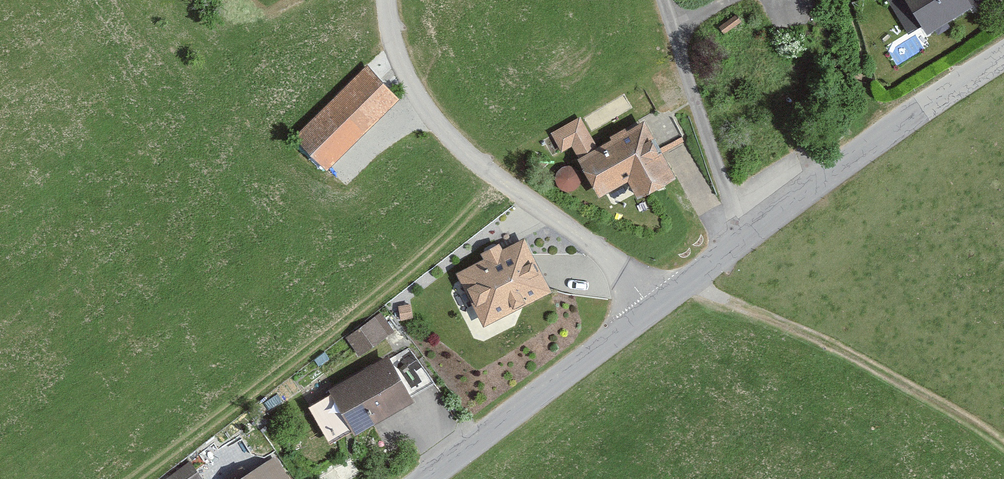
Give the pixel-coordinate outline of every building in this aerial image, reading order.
[(932,34),(986,0),(910,0),(932,34)] [(376,68),(305,138),(337,170),(408,100),(376,68)] [(588,116),(558,134),(569,151),(580,144),(612,195),(639,178),(651,198),(683,178),(669,156),(679,150),(656,112),(605,143),(588,116)] [(523,233),(456,269),(486,323),(553,287),(523,233)] [(379,308),(345,333),(360,352),(393,326),(379,308)] [(388,350),(330,384),(356,428),(414,395),(388,350)] [(228,478),(286,478),(269,453),(228,478)] [(205,477),(192,456),(155,478),(203,478),(205,477)]
